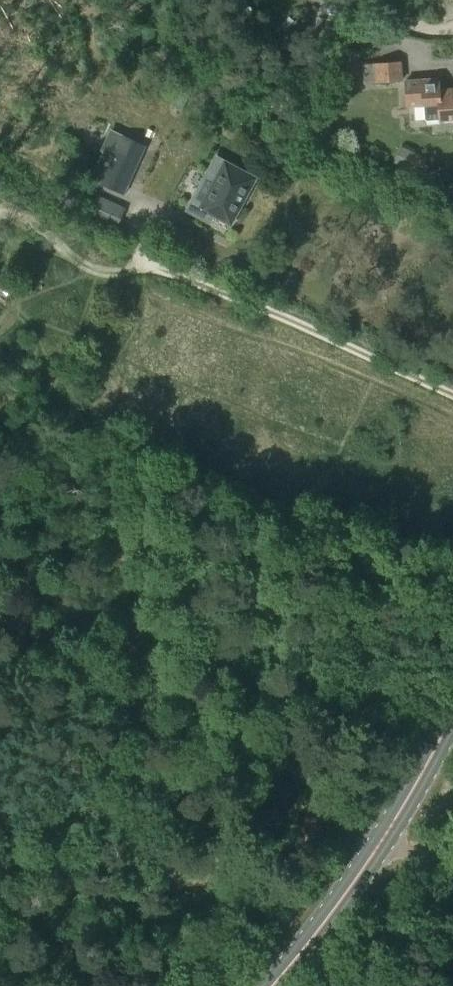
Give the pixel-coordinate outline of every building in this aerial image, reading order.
[(339,31),(366,35),(367,29),(343,26),(345,14),(336,13),(334,32),(339,33),(339,31)] [(356,78),(360,49),(343,47),(339,76),(356,78)] [(376,83),(403,80),(401,60),(374,63),(376,83)] [(440,78),(424,79),(404,80),(405,107),(424,106),(424,119),(452,118),(452,88),(440,89),(440,78)] [(211,83),(207,93),(222,99),(226,90),(211,83)] [(106,174),(102,183),(115,189),(124,170),(131,173),(144,145),(123,136),(115,155),(108,151),(99,171),(106,174)] [(423,175),(428,166),(424,164),(427,157),(401,145),(393,162),(423,175)] [(187,210),(210,222),(214,215),(231,225),(256,178),(216,156),(207,173),(216,178),(200,206),(192,201),(187,210)] [(83,176),(89,162),(76,157),(70,170),(83,176)]
